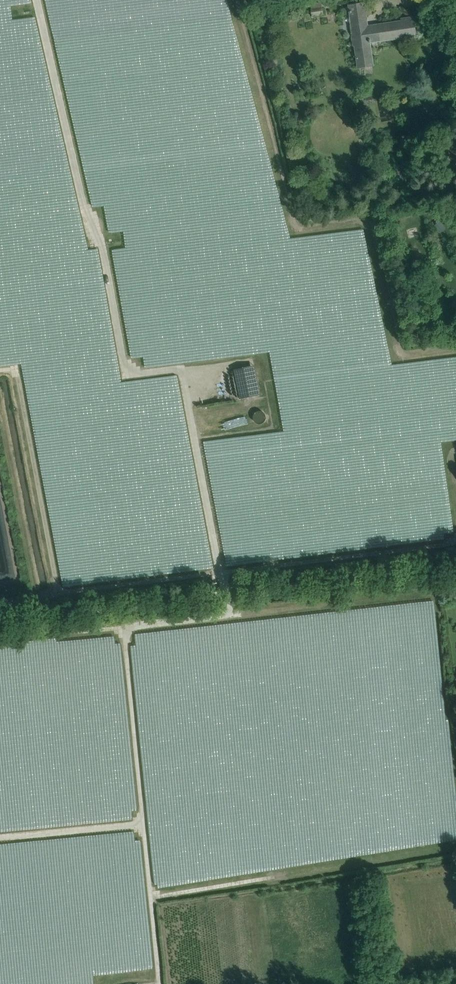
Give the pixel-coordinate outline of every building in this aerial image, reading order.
[(364,3),(349,5),(350,16),(353,16),(354,22),(351,22),(353,36),(350,36),(351,46),(355,45),(358,64),(373,62),(369,42),(402,37),(403,44),(417,42),(413,17),(402,19),(402,21),(375,25),(375,27),(368,28),(364,3)] [(438,221),(433,226),(437,231),(443,225),(438,221)] [(234,369),(240,398),(260,394),(254,365),(234,369)] [(226,395),(233,393),(230,379),(223,380),(226,395)]
